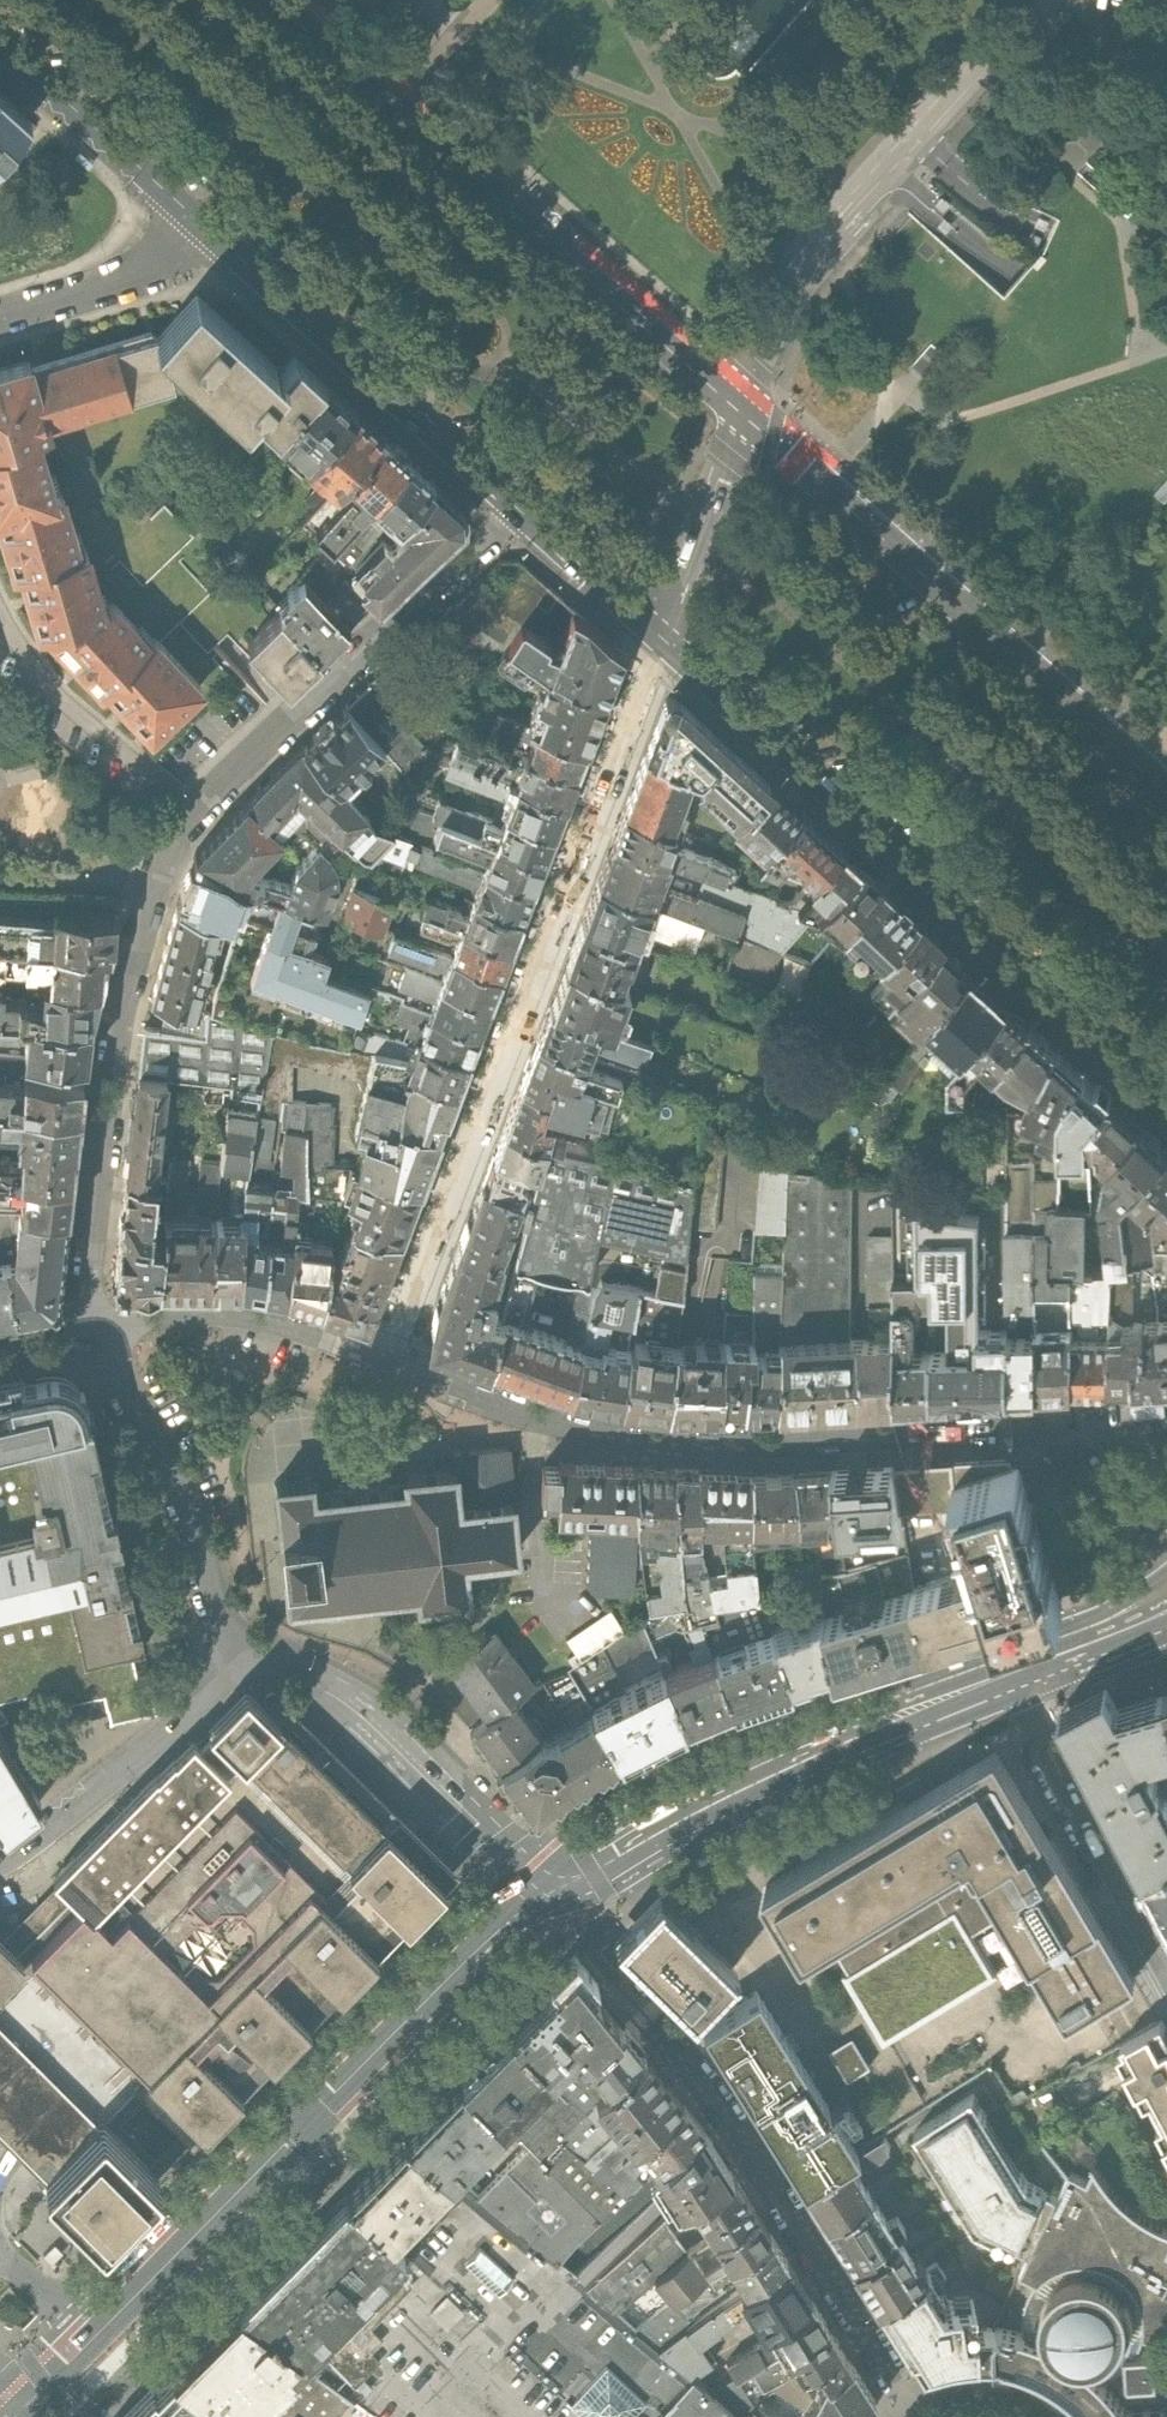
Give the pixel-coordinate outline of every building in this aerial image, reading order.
[(22,107),(0,87),(0,132),(22,107)] [(231,319),(196,288),(156,331),(155,332),(170,346),(169,347),(244,415),(251,407),(252,406),(252,407),(261,398),(269,405),(260,414),(278,430),(324,380),(323,379),(324,378),(310,365),(293,351),(281,365),(231,319)] [(149,325),(139,328),(67,349),(30,360),(29,356),(0,365),(0,519),(6,539),(15,569),(22,567),(30,597),(40,628),(51,624),(61,635),(57,639),(81,663),(103,687),(107,683),(130,706),(151,729),(199,683),(153,636),(149,640),(112,602),(101,605),(84,547),(78,549),(60,489),(54,491),(32,418),(45,414),(46,416),(173,379),(165,352),(169,347),(170,346),(155,332),(156,331),(149,325)] [(278,430),(277,431),(307,459),(355,407),(340,393),(324,379),(324,380),(278,430)] [(370,420),(355,407),(307,459),(336,485),(338,483),(384,433),(370,420)] [(384,433),(338,483),(348,492),(315,528),(330,542),(408,456),(397,445),(384,433)] [(408,456),(330,542),(344,555),(382,514),(378,510),(382,506),(396,518),(402,512),(433,478),(421,467),(408,456)] [(462,505),(433,478),(402,512),(409,519),(388,539),(382,533),(375,539),(354,561),(366,574),(360,579),(360,581),(353,587),(346,579),(341,574),(321,596),(349,625),(405,571),(461,518),(462,505)] [(1156,491),(1157,492),(1165,500),(1166,498),(1166,478),(1156,491)] [(557,591),(517,557),(500,557),(450,603),(507,641),(522,618),(524,619),(534,597),(544,606),(557,591)] [(321,596),(302,577),(287,591),(292,597),(279,608),(321,652),(335,639),(349,625),(321,596)] [(1075,582),(1060,599),(1070,608),(1085,591),(1083,589),(1075,582)] [(507,641),(450,603),(422,630),(447,657),(470,635),(498,654),(507,641)] [(321,652),(279,608),(247,640),(288,683),(304,667),(321,652)] [(621,648),(582,614),(571,610),(557,648),(547,641),(550,636),(524,619),(522,618),(507,641),(547,667),(605,689),(621,648)] [(431,663),(411,640),(389,661),(409,683),(431,663)] [(605,689),(547,667),(507,641),(498,654),(499,661),(519,676),(524,675),(525,672),(542,679),(540,685),(537,684),(531,700),(534,701),(527,719),(585,741),(605,689)] [(409,683),(389,661),(368,681),(391,706),(413,687),(409,683)] [(391,706),(368,681),(346,702),(382,742),(402,764),(425,744),(391,706)] [(722,738),(672,694),(669,693),(667,694),(666,695),(655,722),(645,750),(690,768),(690,769),(698,768),(700,778),(696,783),(736,818),(770,781),(722,738)] [(346,702),(334,714),(332,711),(312,730),(315,733),(302,744),(338,783),(357,765),(357,766),(362,766),(367,761),(368,757),(367,756),(382,742),(346,702)] [(527,719),(495,708),(490,723),(524,736),(524,734),(532,737),(526,751),(574,769),(585,741),(527,719)] [(574,769),(526,751),(520,767),(513,764),(514,762),(435,732),(429,747),(450,755),(563,797),(574,769)] [(302,744),(301,744),(258,785),(292,816),(304,826),(327,846),(328,847),(332,852),(335,859),(335,860),(354,841),(365,851),(399,864),(409,838),(409,835),(374,821),(338,783),(302,744)] [(690,768),(645,750),(623,807),(668,824),(690,769),(690,768)] [(563,797),(450,755),(445,770),(510,794),(505,807),(553,826),(563,797)] [(736,818),(732,823),(762,849),(799,808),(770,781),(736,818)] [(258,785),(196,849),(235,879),(242,881),(292,816),(258,785)] [(505,807),(496,804),(492,816),(438,796),(432,812),(440,815),(542,854),(553,826),(505,807)] [(668,824),(623,807),(613,835),(666,855),(705,870),(729,878),(734,865),(678,844),(684,830),(668,824)] [(838,842),(799,808),(762,849),(755,857),(774,865),(786,852),(796,862),(788,870),(806,877),(807,877),(838,842)] [(542,854),(440,815),(434,831),(488,851),(483,863),(531,882),(542,854)] [(304,826),(262,887),(323,905),(335,874),(336,867),(335,860),(335,859),(332,852),(328,847),(327,846),(304,826)] [(666,855),(613,835),(597,877),(647,896),(703,917),(735,929),(742,909),(697,892),(696,892),(695,895),(670,886),(667,888),(665,893),(654,889),(666,855)] [(419,841),(409,838),(405,848),(415,851),(419,841)] [(483,863),(420,839),(419,841),(415,851),(414,854),(470,876),(471,875),(472,874),(476,876),(473,879),(470,887),(470,891),(520,910),(531,882),(483,863)] [(838,842),(807,877),(815,884),(796,904),(811,910),(815,906),(857,859),(838,842)] [(242,881),(235,879),(196,849),(176,903),(222,917),(225,918),(231,901),(269,915),(265,927),(309,943),(323,905),(262,887),(242,881)] [(857,859),(815,906),(837,924),(841,920),(839,918),(877,877),(857,859)] [(386,874),(360,864),(353,879),(380,889),(386,874)] [(729,878),(705,870),(697,892),(742,909),(735,929),(779,945),(811,910),(796,904),(729,878)] [(647,896),(597,877),(581,919),(631,938),(636,925),(647,896)] [(914,911),(877,877),(839,918),(841,920),(877,953),(914,911)] [(380,889),(353,879),(341,909),(379,922),(391,893),(380,889)] [(418,889),(413,902),(419,904),(424,891),(418,889)] [(470,891),(463,889),(458,903),(424,890),(424,891),(419,904),(424,906),(509,938),(520,910),(470,891)] [(703,917),(647,896),(636,925),(692,946),(703,917)] [(357,1011),(249,971),(265,927),(269,915),(231,901),(225,918),(237,922),(214,995),(214,996),(211,1008),(270,1024),(310,1035),(345,1042),(346,1042),(356,1011),(357,1012),(357,1011)] [(222,917),(176,903),(151,994),(187,1004),(188,1003),(196,1005),(203,979),(197,977),(197,975),(200,973),(202,965),(206,966),(209,952),(206,951),(211,935),(216,937),(222,917)] [(509,938),(424,906),(418,922),(447,933),(448,932),(449,931),(450,930),(456,933),(449,948),(498,966),(509,938)] [(0,919),(0,940),(103,948),(107,948),(112,928),(112,912),(56,909),(54,921),(44,920),(44,922),(0,919)] [(877,953),(877,954),(888,964),(869,985),(884,998),(893,988),(939,935),(914,911),(877,953)] [(631,938),(581,919),(573,940),(624,960),(627,960),(634,939),(631,938)] [(321,965),(326,950),(265,927),(249,971),(357,1011),(366,982),(321,965)] [(449,948),(392,927),(386,943),(437,961),(439,958),(445,961),(439,976),(487,994),(498,966),(449,948)] [(939,935),(893,988),(927,1020),(973,967),(939,935)] [(3,962),(31,964),(33,962),(33,961),(39,962),(49,961),(48,980),(97,984),(101,972),(102,961),(103,948),(0,940),(0,964),(3,962)] [(624,960),(573,940),(565,961),(617,981),(624,960)] [(617,981),(565,961),(549,1004),(612,1026),(626,984),(617,981)] [(439,976),(402,962),(396,977),(427,989),(428,986),(434,988),(428,1004),(477,1022),(487,994),(439,976)] [(927,1020),(892,1060),(905,1073),(906,1073),(933,1043),(953,1061),(1008,1000),(973,967),(927,1020)] [(48,980),(42,980),(41,1002),(0,995),(0,997),(0,1016),(27,1018),(88,1021),(89,1015),(93,998),(97,984),(48,980)] [(428,1004),(392,991),(386,1007),(416,1017),(417,1014),(423,1016),(416,1033),(465,1051),(477,1022),(428,1004)] [(953,1061),(949,1065),(949,1091),(966,1091),(966,1073),(978,1059),(978,1056),(976,1055),(981,1049),(996,1062),(1015,1042),(1013,1040),(1031,1020),(1008,1000),(953,1061)] [(612,1026),(549,1004),(537,1035),(583,1052),(589,1035),(596,1038),(596,1039),(643,1056),(650,1039),(612,1026)] [(211,1009),(206,1008),(204,1030),(142,1024),(137,1069),(164,1072),(229,1080),(228,1089),(258,1094),(260,1082),(270,1024),(211,1008),(211,1009)] [(18,1040),(19,1026),(26,1027),(27,1018),(0,1016),(0,1038),(18,1040)] [(88,1021),(27,1018),(26,1027),(24,1053),(84,1057),(86,1042),(88,1021)] [(1031,1020),(1013,1040),(1015,1042),(996,1062),(1008,1073),(1021,1079),(1008,1103),(1024,1104),(1057,1044),(1031,1020)] [(346,1042),(345,1042),(310,1035),(270,1024),(260,1082),(289,1083),(289,1058),(365,1077),(372,1047),(361,1045),(346,1042)] [(416,1033),(411,1044),(403,1041),(404,1038),(368,1025),(361,1045),(372,1047),(410,1054),(407,1065),(454,1081),(465,1051),(416,1033)] [(583,1052),(537,1035),(519,1081),(543,1090),(552,1068),(613,1087),(614,1087),(618,1074),(580,1062),(583,1052)] [(1085,1069),(1057,1044),(1024,1104),(1043,1116),(1040,1124),(1060,1135),(1059,1106),(1068,1092),(1066,1089),(1085,1069)] [(361,1099),(420,1119),(437,1126),(454,1081),(407,1065),(410,1054),(372,1047),(361,1099)] [(905,1073),(892,1060),(882,1072),(880,1072),(894,1085),(905,1073)] [(613,1087),(552,1068),(543,1090),(519,1081),(503,1123),(543,1137),(544,1138),(551,1116),(557,1110),(583,1116),(585,1095),(608,1100),(613,1087)] [(164,1072),(137,1069),(125,1174),(153,1176),(164,1072)] [(1111,1093),(1085,1069),(1066,1089),(1068,1092),(1059,1106),(1060,1135),(1060,1145),(1089,1145),(1089,1139),(1087,1120),(1111,1093)] [(78,1109),(80,1094),(82,1077),(22,1073),(22,1083),(0,1082),(0,1104),(78,1109)] [(289,1083),(260,1082),(258,1094),(256,1108),(273,1111),(279,1112),(282,1095),(289,1096),(289,1083)] [(1141,1121),(1111,1093),(1087,1120),(1089,1139),(1097,1139),(1098,1146),(1108,1156),(1141,1121)] [(289,1096),(282,1095),(279,1112),(278,1124),(284,1124),(301,1126),(304,1097),(289,1096)] [(331,1101),(304,1097),(301,1126),(300,1128),(304,1129),(304,1148),(330,1149),(331,1125),(328,1125),(331,1101)] [(417,1178),(437,1126),(420,1119),(361,1099),(354,1131),(362,1133),(357,1160),(417,1178)] [(255,1108),(228,1103),(220,1162),(219,1163),(233,1165),(246,1167),(248,1154),(255,1108)] [(16,1129),(15,1142),(21,1142),(74,1146),(76,1128),(78,1109),(0,1104),(0,1128),(16,1129)] [(256,1108),(255,1108),(248,1154),(266,1157),(273,1111),(256,1108)] [(1141,1121),(1108,1156),(1110,1165),(1117,1172),(1112,1178),(1109,1178),(1106,1179),(1104,1181),(1103,1184),(1102,1186),(1103,1189),(1105,1192),(1101,1192),(1108,1257),(1109,1257),(1131,1254),(1130,1246),(1124,1191),(1166,1144),(1141,1121)] [(543,1137),(503,1123),(493,1151),(517,1162),(529,1167),(535,1170),(543,1137)] [(304,1129),(300,1128),(301,1126),(284,1124),(279,1165),(280,1165),(280,1166),(281,1166),(292,1167),(292,1182),(296,1188),(306,1191),(305,1165),(304,1165),(304,1148),(304,1129)] [(724,1130),(695,1127),(692,1171),(690,1171),(686,1221),(716,1223),(724,1130)] [(742,1132),(724,1130),(716,1223),(686,1221),(684,1249),(685,1249),(694,1250),(719,1252),(728,1253),(750,1255),(753,1225),(760,1137),(761,1133),(742,1132)] [(544,1138),(543,1137),(535,1170),(528,1195),(515,1256),(514,1257),(500,1314),(523,1322),(538,1265),(578,1275),(588,1278),(597,1230),(662,1243),(660,1256),(649,1254),(643,1285),(681,1291),(683,1268),(685,1249),(684,1249),(686,1221),(690,1171),(544,1138)] [(783,1138),(760,1137),(753,1225),(783,1227),(786,1161),(786,1160),(783,1138)] [(0,1156),(0,1175),(70,1179),(72,1162),(74,1146),(21,1142),(20,1158),(0,1156)] [(1166,1144),(1124,1191),(1130,1246),(1166,1246),(1166,1144)] [(330,1149),(304,1148),(304,1165),(305,1165),(323,1166),(323,1159),(330,1159),(330,1149)] [(517,1162),(493,1151),(482,1179),(517,1191),(528,1195),(535,1170),(529,1167),(525,1176),(520,1176),(521,1171),(515,1169),(517,1162)] [(194,1217),(182,1216),(188,1158),(169,1157),(166,1179),(162,1217),(163,1217),(161,1234),(156,1282),(208,1283),(214,1216),(214,1211),(214,1204),(218,1174),(219,1164),(219,1163),(220,1162),(201,1160),(194,1217)] [(357,1160),(330,1159),(323,1159),(323,1166),(305,1165),(306,1191),(331,1195),(330,1212),(330,1215),(351,1219),(398,1230),(417,1178),(357,1160)] [(852,1167),(786,1161),(783,1227),(781,1272),(775,1405),(852,1401),(851,1333),(851,1331),(852,1167)] [(246,1167),(233,1165),(232,1173),(232,1175),(228,1217),(243,1218),(245,1182),(246,1167)] [(267,1185),(245,1182),(243,1218),(238,1283),(261,1287),(272,1171),(268,1171),(267,1185)] [(296,1188),(276,1186),(278,1172),(272,1171),(261,1287),(285,1291),(291,1232),(296,1188)] [(153,1176),(125,1174),(113,1275),(121,1285),(156,1282),(161,1234),(148,1232),(154,1176),(153,1176)] [(0,1175),(0,1193),(13,1194),(21,1186),(24,1187),(23,1196),(21,1195),(20,1209),(66,1212),(68,1196),(70,1179),(0,1175)] [(517,1191),(482,1179),(459,1239),(498,1251),(517,1191)] [(18,1209),(20,1209),(21,1195),(23,1196),(24,1187),(21,1186),(13,1194),(0,1193),(0,1208),(18,1209)] [(306,1191),(296,1188),(291,1232),(314,1235),(317,1210),(330,1212),(331,1195),(306,1191)] [(501,1252),(514,1257),(515,1256),(528,1195),(517,1191),(498,1251),(501,1252)] [(1006,1199),(915,1197),(916,1271),(933,1271),(934,1301),(948,1301),(948,1338),(948,1346),(930,1346),(931,1396),(969,1394),(1008,1391),(1039,1389),(1036,1327),(1035,1319),(1007,1320),(1006,1199)] [(1051,1202),(1034,1199),(1034,1211),(1034,1212),(1035,1291),(1035,1319),(1036,1327),(1072,1325),(1072,1315),(1069,1271),(1085,1270),(1086,1206),(1057,1204),(1057,1202),(1051,1201),(1051,1202)] [(18,1209),(0,1208),(0,1236),(5,1259),(19,1256),(16,1243),(18,1209)] [(19,1256),(5,1259),(16,1315),(51,1308),(54,1305),(56,1302),(63,1241),(66,1212),(20,1209),(18,1209),(16,1243),(19,1256)] [(894,1213),(866,1213),(869,1333),(851,1333),(852,1401),(898,1398),(896,1301),(897,1271),(894,1213)] [(228,1217),(214,1216),(208,1283),(238,1283),(243,1218),(228,1217)] [(398,1230),(351,1219),(334,1266),(328,1263),(320,1304),(324,1306),(356,1316),(369,1310),(398,1230)] [(662,1243),(597,1230),(588,1278),(578,1275),(562,1336),(580,1343),(597,1277),(637,1284),(643,1285),(649,1254),(660,1256),(662,1243)] [(314,1235),(291,1232),(285,1291),(320,1304),(328,1263),(329,1237),(314,1235)] [(498,1251),(459,1239),(448,1268),(436,1299),(428,1341),(458,1352),(488,1363),(500,1314),(482,1310),(501,1252),(498,1251)] [(514,1257),(501,1252),(482,1310),(500,1314),(514,1257)] [(1131,1254),(1109,1257),(1111,1269),(1110,1314),(1110,1320),(1125,1321),(1125,1318),(1133,1318),(1133,1270),(1133,1269),(1133,1266),(1133,1254),(1131,1254)] [(16,1315),(5,1259),(0,1260),(0,1318),(16,1315)] [(1159,1267),(1133,1266),(1133,1269),(1133,1318),(1133,1319),(1144,1319),(1144,1318),(1162,1317),(1159,1267)] [(1110,1270),(1093,1272),(1093,1270),(1085,1270),(1069,1271),(1072,1315),(1110,1314),(1110,1270)] [(781,1272),(753,1271),(752,1295),(752,1310),(752,1322),(765,1323),(764,1351),(751,1350),(751,1355),(746,1354),(743,1377),(742,1406),(774,1405),(775,1405),(781,1272)] [(930,1346),(914,1347),(915,1303),(914,1301),(934,1301),(933,1271),(916,1271),(897,1271),(896,1301),(898,1398),(931,1396),(930,1346)] [(637,1284),(597,1277),(580,1343),(599,1346),(601,1341),(606,1343),(611,1314),(631,1318),(633,1305),(637,1284)] [(523,1322),(500,1314),(488,1363),(568,1392),(580,1343),(562,1336),(523,1322)] [(1110,1314),(1072,1315),(1072,1325),(1072,1336),(1110,1336),(1110,1320),(1110,1314)] [(1144,1318),(1144,1319),(1144,1356),(1133,1356),(1133,1387),(1166,1384),(1166,1317),(1162,1317),(1144,1318)] [(1144,1319),(1133,1319),(1133,1318),(1125,1318),(1125,1321),(1110,1320),(1110,1336),(1109,1387),(1133,1387),(1133,1356),(1144,1356),(1144,1319)] [(1072,1325),(1036,1327),(1039,1389),(1072,1388),(1072,1336),(1072,1325)] [(675,1339),(629,1333),(627,1345),(620,1400),(666,1407),(673,1349),(674,1349),(675,1339)] [(1110,1336),(1072,1336),(1072,1388),(1109,1387),(1110,1336)] [(722,1339),(692,1337),(692,1341),(683,1340),(675,1339),(674,1349),(673,1349),(666,1407),(678,1407),(718,1407),(722,1339)] [(752,1339),(722,1337),(722,1339),(718,1407),(742,1406),(743,1377),(746,1354),(751,1355),(751,1350),(752,1339)] [(606,1343),(601,1341),(599,1346),(580,1343),(568,1392),(620,1400),(627,1345),(606,1343)] [(0,1380),(0,1436),(89,1416),(89,1415),(90,1415),(84,1389),(82,1382),(78,1383),(72,1377),(67,1374),(61,1372),(54,1371),(48,1372),(0,1380)] [(21,1689),(42,1684),(46,1702),(102,1689),(109,1716),(146,1708),(146,1707),(154,1705),(146,1666),(135,1668),(130,1645),(144,1643),(119,1536),(120,1536),(114,1506),(112,1507),(90,1415),(89,1415),(89,1416),(0,1436),(0,1694),(21,1689)] [(469,1462),(453,1463),(457,1501),(491,1496),(490,1489),(503,1488),(504,1495),(510,1494),(512,1494),(507,1444),(467,1447),(469,1462)] [(825,1462),(836,1462),(837,1478),(866,1477),(865,1463),(866,1463),(865,1448),(824,1450),(825,1462)] [(1061,1599),(1051,1564),(1039,1526),(1019,1461),(1010,1463),(1008,1457),(952,1461),(953,1475),(960,1499),(979,1560),(977,1565),(976,1567),(913,1586),(929,1637),(996,1616),(997,1618),(1061,1599)] [(555,1512),(601,1514),(635,1515),(635,1463),(565,1459),(557,1459),(557,1463),(540,1462),(540,1478),(539,1494),(556,1495),(555,1512)] [(953,1475),(952,1461),(946,1461),(896,1464),(901,1502),(948,1500),(960,1499),(953,1475)] [(457,1501),(453,1463),(403,1469),(404,1480),(319,1489),(317,1482),(314,1478),(310,1479),(310,1474),(300,1475),(299,1471),(290,1473),(283,1474),(284,1477),(275,1478),(279,1523),(313,1518),(318,1559),(283,1563),(287,1598),(322,1594),(324,1608),(335,1607),(345,1606),(345,1603),(355,1602),(354,1590),(416,1584),(417,1595),(467,1588),(462,1553),(515,1546),(512,1514),(510,1494),(504,1495),(503,1488),(490,1489),(491,1496),(457,1501)] [(642,1463),(635,1463),(635,1515),(640,1554),(655,1552),(659,1589),(644,1591),(646,1609),(680,1604),(685,1603),(682,1594),(682,1587),(678,1537),(674,1465),(654,1464),(642,1463)] [(697,1467),(674,1465),(678,1537),(682,1587),(682,1594),(685,1603),(680,1604),(682,1613),(679,1614),(680,1621),(697,1617),(715,1612),(712,1598),(705,1570),(699,1544),(697,1522),(697,1467)] [(722,1522),(722,1532),(750,1532),(750,1524),(750,1470),(697,1467),(697,1522),(722,1522)] [(833,1468),(791,1470),(796,1526),(809,1525),(840,1522),(833,1468)] [(796,1526),(791,1470),(750,1470),(750,1524),(780,1524),(781,1528),(796,1526)] [(633,1581),(633,1562),(641,1562),(640,1554),(635,1515),(601,1514),(601,1521),(595,1521),(588,1528),(585,1580),(592,1587),(625,1589),(633,1581)] [(318,1559),(313,1518),(279,1523),(277,1523),(282,1564),(283,1563),(318,1559)] [(796,1526),(802,1586),(822,1583),(820,1571),(818,1532),(810,1532),(809,1525),(796,1526)] [(750,1532),(722,1532),(725,1567),(752,1564),(750,1541),(750,1532)] [(822,1583),(827,1612),(913,1586),(909,1551),(820,1571),(822,1583)] [(755,1592),(752,1564),(725,1567),(705,1570),(712,1598),(755,1592)] [(913,1586),(827,1612),(839,1664),(891,1649),(929,1637),(913,1586)] [(715,1612),(697,1617),(711,1651),(770,1630),(755,1592),(712,1598),(715,1612)] [(565,1632),(579,1655),(594,1645),(623,1625),(608,1603),(565,1632)] [(682,1613),(680,1604),(646,1609),(639,1614),(648,1636),(680,1621),(679,1614),(682,1613)] [(827,1612),(770,1631),(788,1680),(813,1672),(839,1664),(827,1612)] [(604,1650),(611,1665),(652,1644),(650,1642),(648,1636),(639,1614),(623,1625),(594,1645),(598,1653),(604,1650)] [(463,1645),(428,1671),(446,1695),(468,1725),(510,1694),(523,1684),(529,1679),(532,1678),(491,1624),(463,1645)] [(711,1651),(730,1701),(748,1694),(770,1686),(788,1680),(770,1631),(770,1630),(711,1651)] [(652,1644),(662,1669),(683,1720),(706,1711),(730,1701),(711,1651),(703,1632),(687,1639),(695,1658),(671,1667),(659,1638),(650,1642),(652,1644)] [(623,1689),(611,1665),(604,1650),(598,1653),(594,1645),(579,1655),(565,1664),(619,1753),(644,1739),(683,1720),(662,1669),(623,1689)] [(619,1753),(565,1664),(539,1675),(562,1714),(542,1726),(536,1719),(531,1718),(529,1719),(510,1694),(468,1725),(521,1797),(532,1799),(544,1801),(573,1778),(619,1753)] [(529,1679),(523,1684),(530,1693),(536,1689),(529,1679)] [(245,1684),(208,1722),(212,1727),(198,1741),(192,1735),(52,1871),(59,1878),(31,1907),(1,1937),(0,1936),(0,2125),(26,2150),(45,2169),(43,2171),(101,2227),(158,2168),(204,2121),(223,2102),(241,2084),(271,2053),(309,2014),(338,1985),(374,1948),(383,1939),(407,1916),(441,1880),(385,1826),(374,1813),(342,1782),(310,1751),(278,1718),(245,1684)] [(1061,1711),(1145,1869),(1166,1858),(1166,1695),(1166,1690),(1118,1704),(1108,1686),(1061,1711)] [(4,1827),(39,1799),(0,1731),(0,1821),(4,1827)] [(905,1800),(766,1884),(805,1950),(806,1951),(807,1951),(832,1936),(843,1954),(850,1966),(845,1969),(885,2036),(890,2034),(998,1968),(974,1927),(989,1918),(1004,1909),(1067,2016),(1068,2017),(1070,2017),(1088,2006),(1135,1978),(1136,1976),(1135,1975),(1104,1924),(1053,1838),(1052,1836),(1050,1837),(1048,1838),(1000,1757),(933,1797),(929,1790),(922,1795),(914,1799),(917,1804),(911,1807),(907,1800),(905,1800)] [(1145,1869),(1166,1910),(1166,1858),(1145,1869)] [(724,1973),(733,1964),(707,1938),(702,1934),(693,1925),(665,1898),(626,1939),(654,1967),(672,1983),(670,1986),(691,2007),(724,1973)] [(510,2028),(552,2070),(560,2078),(577,2062),(620,2024),(572,1965),(538,1999),(510,2028)] [(788,2038),(755,1986),(737,1997),(700,2020),(781,2151),(802,2181),(845,2153),(856,2146),(856,2145),(788,2038)] [(367,1992),(361,1987),(349,2000),(355,2005),(367,1992)] [(1162,2019),(1159,2020),(1122,2040),(1124,2045),(1118,2049),(1144,2099),(1151,2096),(1164,2120),(1157,2123),(1166,2141),(1166,2029),(1162,2019)] [(577,2062),(560,2078),(556,2082),(584,2109),(595,2099),(649,2056),(620,2024),(577,2062)] [(459,2079),(501,2121),(552,2070),(510,2028),(482,2056),(459,2079)] [(843,2038),(832,2044),(849,2073),(872,2060),(854,2031),(843,2038)] [(649,2056),(595,2099),(633,2145),(683,2101),(649,2056)] [(552,2070),(501,2121),(527,2146),(598,2217),(626,2192),(558,2137),(584,2109),(556,2082),(560,2078),(552,2070)] [(403,2135),(449,2173),(501,2121),(459,2079),(423,2115),(403,2135)] [(973,2094),(915,2131),(975,2226),(1029,2253),(1057,2196),(1028,2181),(1021,2171),(973,2094)] [(558,2137),(626,2192),(642,2178),(632,2167),(629,2163),(622,2155),(633,2145),(595,2099),(584,2109),(558,2137)] [(683,2101),(633,2145),(641,2153),(649,2146),(661,2160),(701,2124),(683,2101)] [(669,2197),(676,2207),(692,2197),(732,2172),(725,2161),(716,2148),(701,2124),(661,2160),(651,2170),(660,2183),(669,2197)] [(856,2146),(845,2153),(850,2162),(856,2159),(863,2162),(865,2162),(891,2145),(881,2130),(856,2145),(856,2146)] [(449,2173),(403,2135),(389,2150),(378,2161),(372,2167),(362,2177),(346,2192),(390,2233),(418,2205),(449,2173)] [(641,2153),(633,2145),(622,2155),(629,2163),(632,2167),(644,2156),(641,2153)] [(476,2195),(555,2261),(577,2237),(598,2217),(527,2146),(476,2195)] [(845,2153),(802,2181),(824,2217),(868,2190),(850,2162),(845,2153)] [(198,2164),(192,2159),(180,2173),(186,2178),(198,2164)] [(1129,2415),(1115,2395),(1102,2379),(1110,2376),(1118,2372),(1125,2367),(1126,2388),(1157,2386),(1155,2354),(1134,2356),(1139,2348),(1142,2341),(1144,2334),(1162,2343),(1166,2332),(1166,2228),(1156,2223),(1146,2217),(1135,2210),(1126,2202),(1117,2194),(1109,2185),(1103,2177),(1095,2164),(1088,2180),(1070,2171),(1057,2196),(1029,2253),(1020,2272),(1038,2281),(1032,2288),(1028,2297),(1026,2305),(1024,2313),(1023,2320),(1024,2327),(1025,2333),(1009,2329),(992,2328),(989,2336),(989,2360),(990,2359),(996,2359),(996,2361),(1013,2364),(1032,2371),(1043,2376),(1049,2380),(1054,2382),(1060,2387),(1066,2391),(1071,2396),(1076,2401),(1081,2405),(1085,2410),(1089,2414),(1091,2416),(1166,2416),(1166,2412),(1129,2415)] [(692,2197),(713,2232),(753,2206),(732,2172),(692,2197)] [(449,2173),(418,2205),(390,2233),(403,2245),(554,2386),(571,2403),(586,2416),(658,2416),(660,2415),(663,2411),(690,2372),(658,2345),(636,2327),(616,2308),(585,2286),(579,2281),(564,2269),(555,2261),(476,2195),(449,2173)] [(868,2190),(824,2217),(851,2260),(894,2232),(896,2234),(904,2228),(896,2215),(887,2221),(868,2190)] [(295,2245),(238,2302),(266,2321),(296,2344),(290,2351),(294,2354),(314,2369),(319,2364),(315,2361),(326,2350),(354,2377),(360,2370),(377,2353),(373,2348),(368,2344),(379,2332),(368,2321),(372,2316),(408,2279),(390,2259),(403,2245),(390,2233),(346,2192),(295,2245)] [(164,2199),(158,2193),(146,2206),(152,2212),(164,2199)] [(731,2260),(770,2232),(753,2206),(713,2232),(731,2260)] [(663,2216),(585,2286),(616,2308),(687,2247),(663,2216)] [(731,2260),(705,2278),(711,2289),(732,2274),(735,2269),(746,2285),(786,2257),(770,2232),(731,2260)] [(894,2232),(851,2260),(876,2300),(920,2272),(896,2234),(894,2232)] [(349,2394),(382,2416),(586,2416),(571,2403),(554,2386),(403,2245),(390,2259),(408,2279),(372,2316),(368,2321),(379,2332),(368,2344),(373,2348),(377,2353),(360,2370),(354,2377),(326,2350),(315,2361),(319,2364),(314,2369),(349,2394)] [(764,2325),(769,2322),(810,2296),(786,2257),(746,2285),(693,2322),(686,2326),(698,2339),(746,2296),(764,2325)] [(920,2272),(876,2300),(921,2371),(930,2368),(936,2366),(942,2364),(948,2363),(953,2362),(958,2361),(964,2360),(969,2360),(979,2360),(989,2360),(989,2336),(992,2328),(992,2327),(990,2327),(973,2327),(971,2298),(948,2299),(936,2281),(945,2276),(936,2262),(920,2272)] [(726,2361),(735,2374),(740,2371),(825,2320),(810,2296),(769,2322),(776,2333),(756,2345),(755,2344),(726,2361)] [(673,2301),(636,2327),(658,2345),(686,2326),(693,2322),(673,2301)] [(238,2302),(172,2369),(235,2415),(294,2354),(290,2351),(296,2344),(266,2321),(238,2302)] [(825,2320),(740,2371),(754,2393),(755,2391),(816,2357),(840,2344),(825,2320)] [(698,2339),(686,2326),(658,2345),(690,2372),(712,2358),(698,2339)] [(803,2408),(819,2416),(860,2416),(863,2413),(870,2406),(875,2400),(840,2344),(816,2357),(825,2372),(803,2408)] [(235,2415),(238,2416),(333,2416),(349,2394),(314,2369),(294,2354),(235,2415)] [(120,2416),(238,2416),(235,2415),(172,2369),(157,2385),(154,2383),(120,2416)] [(735,2374),(709,2390),(739,2414),(755,2400),(761,2397),(755,2391),(754,2393),(740,2371),(735,2374)] [(690,2372),(663,2411),(660,2415),(663,2416),(736,2416),(739,2414),(709,2390),(690,2372)] [(736,2416),(778,2416),(755,2400),(739,2414),(736,2416)] [(799,2416),(819,2416),(803,2408),(799,2416)]
